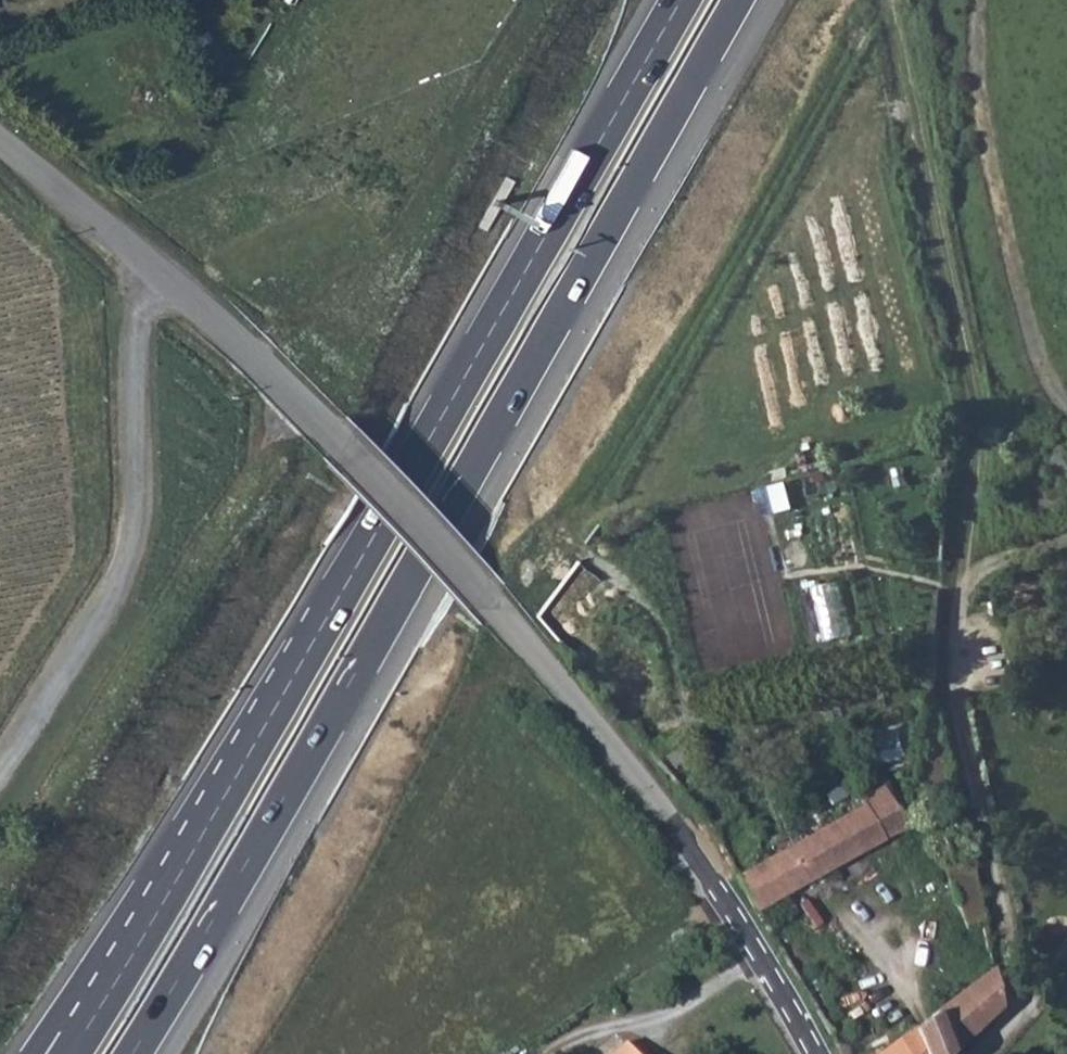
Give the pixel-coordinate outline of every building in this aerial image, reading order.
[(827,638),(853,632),(840,579),(815,586),(827,638)] [(741,810),(709,827),(754,910),(902,827),(880,787),(858,800),(859,804),(767,857),(741,810)] [(901,1053),(944,1053),(996,1005),(988,968),(894,1039),(901,1053)] [(872,1053),(901,1053),(894,1039),(872,1053)] [(606,1053),(632,1053),(622,1041),(606,1053)]
